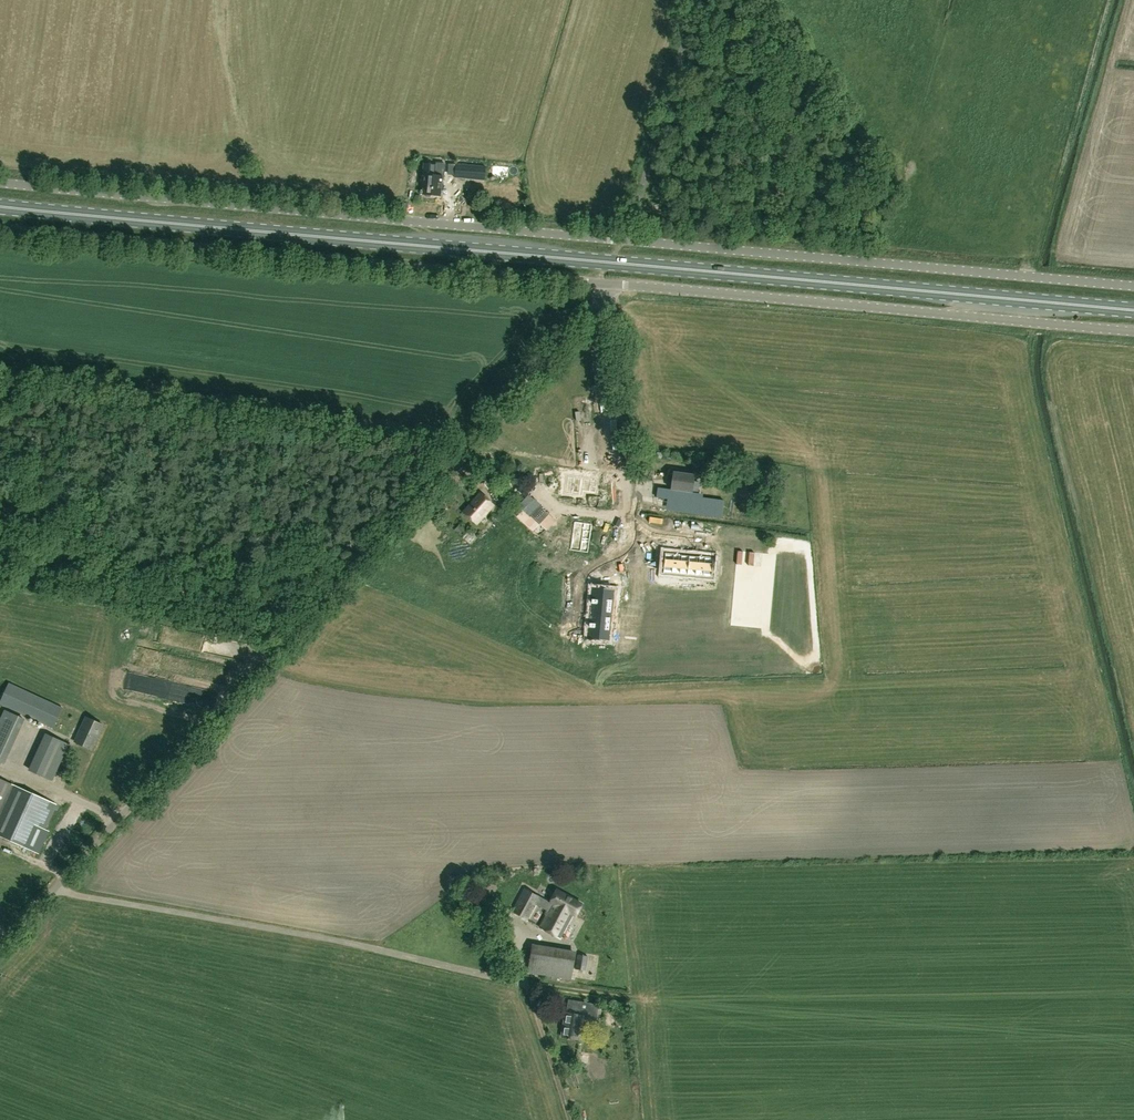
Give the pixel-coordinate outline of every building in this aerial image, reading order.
[(426,194),(426,196),(430,197),(430,195),(440,196),(442,176),(435,175),(436,164),(424,163),(423,175),(425,175),(423,194),(426,194)] [(445,172),(455,172),(455,165),(445,164),(445,172)] [(485,180),(486,167),(456,164),(454,178),(485,180)] [(522,458),(524,452),(513,449),(511,454),(522,458)] [(669,493),(668,501),(679,502),(687,503),(688,496),(680,495),(681,491),(693,492),(695,474),(674,472),(672,489),(671,494),(669,493)] [(476,523),(493,505),(481,493),(464,512),(476,523)] [(593,526),(579,522),(574,538),(572,546),(587,549),(593,526)] [(711,527),(710,536),(726,537),(727,527),(711,527)] [(687,575),(689,561),(689,556),(682,555),(675,554),(675,553),(665,552),(663,573),(687,575)] [(696,556),(689,556),(689,561),(687,575),(712,578),(714,557),(704,556),(704,557),(696,556)] [(611,587),(616,574),(611,572),(606,585),(611,587)] [(592,606),(591,613),(597,614),(611,615),(613,591),(593,589),(592,599),(592,606)] [(611,615),(597,614),(591,613),(590,620),(590,628),(589,628),(588,638),(609,640),(611,615)] [(216,653),(227,655),(229,645),(218,643),(216,653)] [(63,707),(0,678),(0,704),(52,728),(63,707)] [(25,718),(4,709),(0,719),(0,762),(4,764),(25,718)] [(91,750),(103,725),(87,717),(81,730),(82,731),(76,742),(91,750)] [(30,766),(55,779),(74,745),(49,731),(30,766)] [(49,831),(45,829),(57,804),(15,785),(0,819),(0,836),(38,853),(49,831)] [(550,902),(525,888),(512,912),(527,920),(536,905),(548,911),(540,927),(560,938),(573,915),(575,916),(582,904),(557,890),(550,902)] [(582,927),(586,929),(585,932),(596,937),(598,931),(597,930),(600,923),(587,917),(582,927)] [(571,980),(576,951),(532,943),(528,972),(571,980)] [(586,971),(588,956),(577,954),(576,969),(586,971)] [(599,1020),(601,1004),(578,1001),(576,1014),(566,1012),(562,1036),(579,1039),(583,1015),(585,1016),(585,1018),(599,1020)] [(599,1071),(603,1077),(609,1073),(605,1067),(599,1071)]
